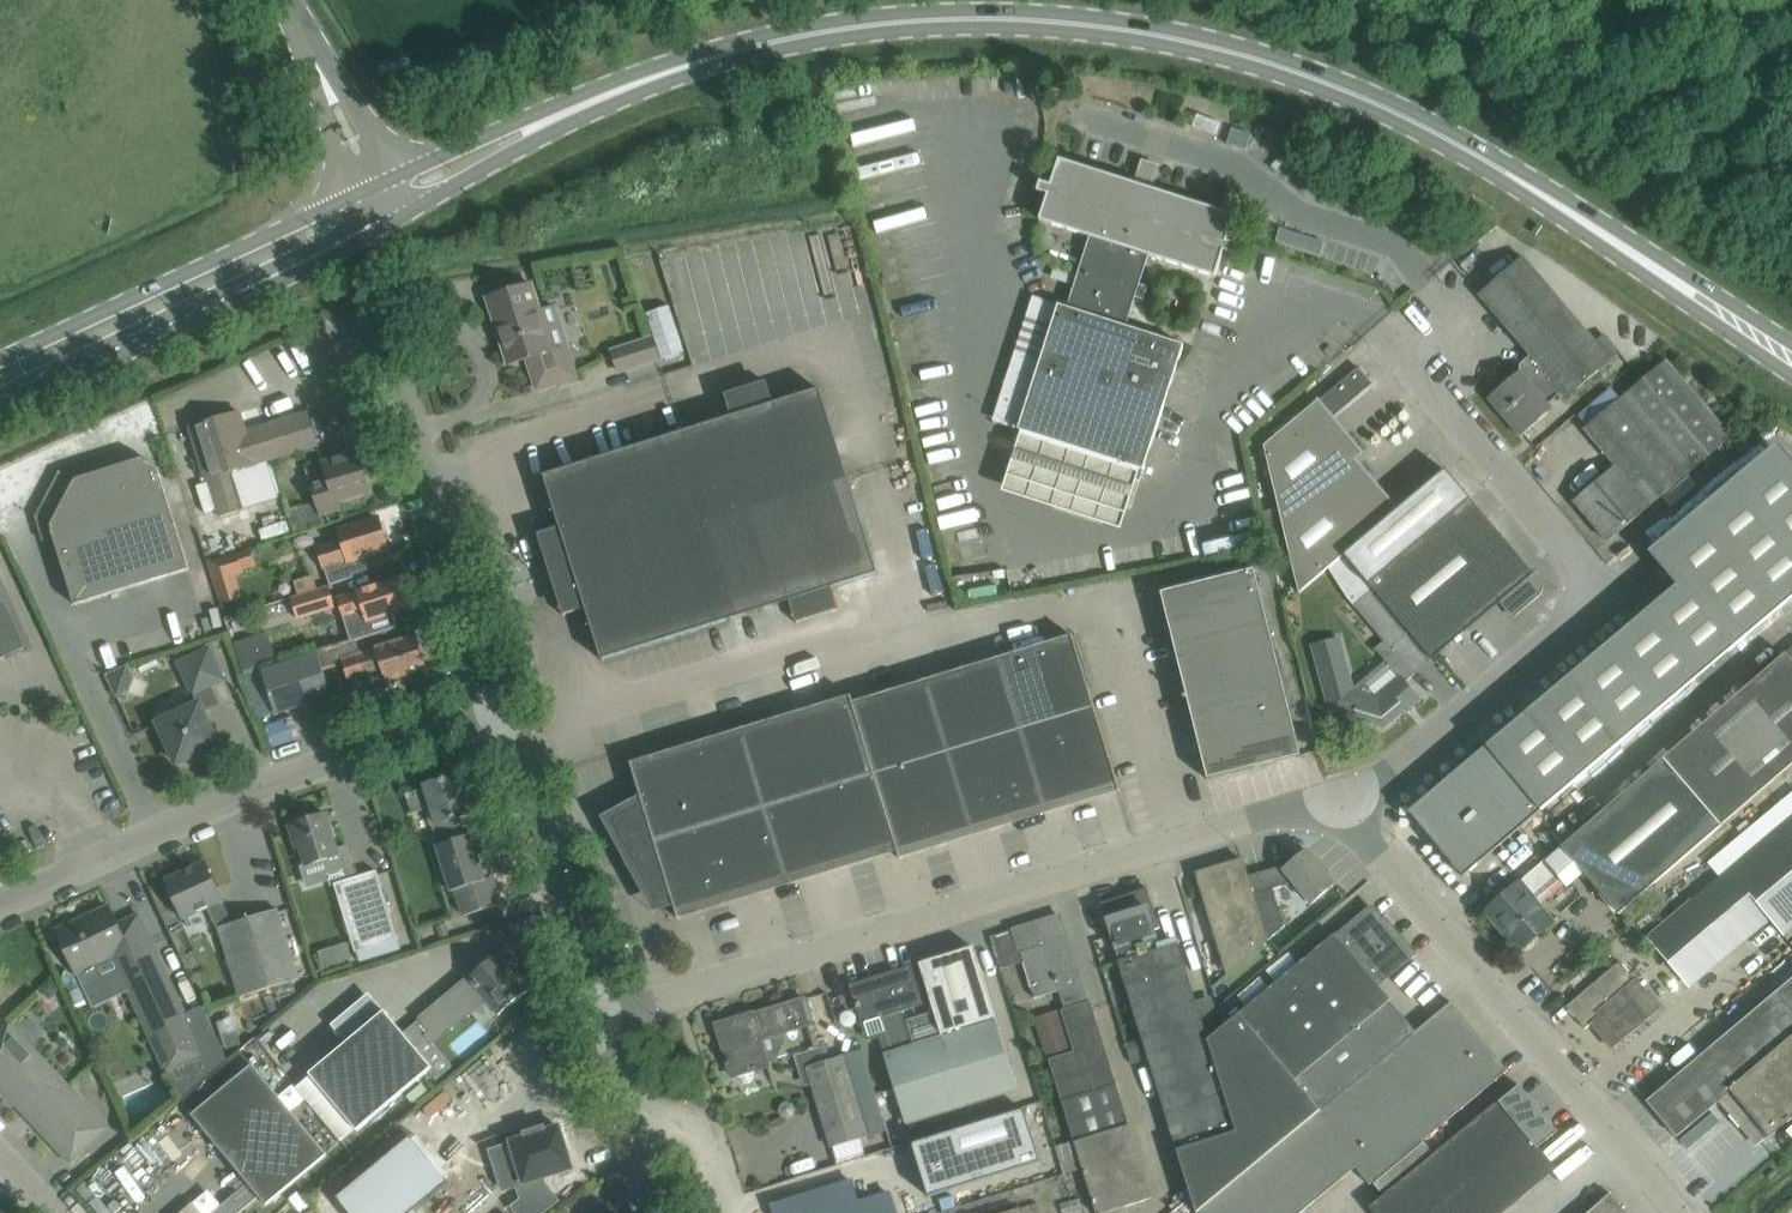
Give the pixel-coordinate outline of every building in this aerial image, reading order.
[(1127,279),(1140,283),(1149,255),(1216,276),(1224,251),(1235,254),(1238,244),(1227,241),(1236,215),(1059,159),(1051,184),(1041,181),(1038,191),(1048,194),(1040,220),(1090,236),(1079,271),(1125,286),(1127,279)] [(837,230),(843,265),(862,261),(857,227),(837,230)] [(1488,398),(1507,420),(1521,436),(1548,413),(1547,412),(1548,405),(1548,404),(1562,392),(1567,397),(1611,360),(1610,359),(1619,351),(1605,334),(1596,342),(1524,257),(1480,295),(1541,366),(1534,373),(1520,371),(1488,398)] [(1149,286),(1140,283),(1127,279),(1125,286),(1079,271),(1067,307),(1127,326),(1136,297),(1144,299),(1149,286)] [(488,298),(509,363),(527,358),(537,389),(577,377),(577,375),(561,380),(552,350),(567,345),(555,307),(540,312),(539,308),(532,284),(488,298)] [(1127,326),(1067,307),(1059,304),(1019,430),(1118,462),(1115,472),(1141,481),(1184,345),(1127,326)] [(620,371),(659,359),(652,338),(613,350),(620,371)] [(1586,428),(1617,465),(1574,501),(1608,541),(1731,437),(1666,360),(1586,428)] [(1336,584),(1456,482),(1445,469),(1398,509),(1355,459),(1363,453),(1333,417),(1373,383),(1359,367),(1319,401),(1318,400),(1264,445),(1299,593),(1325,571),(1336,584)] [(732,416),(722,420),(544,475),(560,527),(538,534),(564,615),(586,608),(602,660),(790,601),(797,623),(838,610),(831,588),(878,573),(820,388),(773,403),(766,381),(725,394),(732,416)] [(239,510),(228,472),(318,445),(308,413),(246,432),(240,411),(191,426),(207,479),(209,478),(220,516),(239,510)] [(323,522),(320,514),(339,509),(337,501),(370,491),(358,452),(307,468),(317,502),(304,506),(303,503),(288,508),(295,532),(310,528),(309,527),(323,522)] [(1769,457),(1746,476),(1743,472),(1648,552),(1676,585),(1447,779),(1450,784),(1423,807),(1439,839),(1435,843),(1464,877),(1791,600),(1791,474),(1769,457)] [(43,541),(44,540),(42,535),(53,532),(75,605),(190,569),(158,467),(142,458),(87,476),(83,464),(58,472),(58,473),(36,515),(35,516),(43,541)] [(1543,587),(1541,583),(1456,482),(1336,584),(1391,649),(1410,632),(1433,659),(1504,599),(1517,615),(1540,596),(1542,592),(1543,587)] [(388,549),(378,518),(340,530),(343,540),(319,547),(331,584),(354,577),(349,561),(388,549)] [(237,554),(211,562),(224,603),(240,597),(232,574),(242,571),(237,554)] [(1185,685),(1278,662),(1255,569),(1161,592),(1185,685)] [(397,626),(393,613),(407,609),(397,579),(338,597),(351,640),(348,641),(348,643),(356,641),(399,627),(398,626),(397,626)] [(334,606),(328,585),(291,597),(298,618),(334,606)] [(22,648),(1,602),(0,602),(0,658),(22,648)] [(1073,635),(1072,636),(1074,643),(856,709),(852,695),(850,696),(852,703),(728,741),(726,734),(724,734),(726,741),(635,769),(632,762),(631,763),(643,803),(612,820),(657,902),(672,898),(678,919),(680,918),(678,911),(896,845),(900,859),(901,858),(899,851),(1117,784),(1119,791),(1121,791),(1073,635)] [(318,654),(324,670),(345,664),(350,680),(382,670),(385,680),(389,679),(390,682),(393,684),(406,680),(408,676),(407,673),(425,668),(416,637),(360,655),(356,641),(348,643),(318,653),(318,654)] [(240,644),(248,666),(264,661),(256,638),(240,644)] [(1340,638),(1313,645),(1330,711),(1384,727),(1405,709),(1407,712),(1421,700),(1406,682),(1416,673),(1398,652),(1387,662),(1400,677),(1378,696),(1353,689),(1340,638)] [(203,711),(219,704),(210,686),(224,679),(210,648),(179,662),(198,704),(159,723),(168,743),(166,747),(170,757),(175,758),(177,763),(183,761),(187,763),(198,758),(198,754),(218,745),(203,711)] [(1559,877),(1567,886),(1584,872),(1620,913),(1791,766),(1791,649),(1504,895),(1486,911),(1499,926),(1502,923),(1522,946),(1518,949),(1519,951),(1554,921),(1534,898),(1559,877)] [(324,670),(318,654),(262,672),(276,714),(317,700),(319,706),(318,706),(325,727),(367,715),(360,693),(333,701),(331,696),(332,696),(324,670)] [(1208,779),(1301,755),(1278,662),(1185,685),(1208,779)] [(116,697),(129,690),(133,677),(127,665),(106,675),(116,697)] [(432,806),(438,824),(471,814),(459,775),(426,785),(427,788),(406,794),(412,813),(432,806)] [(289,826),(296,848),(300,847),(306,866),(323,860),(327,875),(330,885),(335,884),(356,877),(353,867),(346,845),(337,848),(327,816),(327,814),(289,826)] [(1791,817),(1649,936),(1692,986),(1770,919),(1791,943),(1791,942),(1791,815),(1791,817)] [(491,878),(485,879),(471,834),(437,845),(451,891),(457,890),(465,916),(499,905),(491,878)] [(1197,873),(1204,896),(1228,974),(1266,941),(1285,926),(1273,889),(1295,882),(1312,903),(1335,883),(1307,850),(1287,867),(1286,864),(1248,876),(1243,859),(1197,873)] [(205,862),(166,880),(184,919),(208,908),(218,930),(219,929),(240,997),(300,978),(278,909),(233,924),(222,901),(223,901),(205,862)] [(356,952),(398,939),(377,871),(356,877),(335,884),(356,952)] [(1236,1133),(1208,1040),(1178,943),(1160,948),(1153,924),(1158,922),(1148,888),(1130,893),(1130,894),(1102,903),(1120,961),(1119,961),(1177,1152),(1178,1151),(1236,1133)] [(109,906),(57,930),(84,989),(93,1008),(115,998),(130,991),(167,1072),(168,1071),(182,1102),(225,1059),(201,1007),(185,1014),(150,937),(149,937),(149,938),(129,948),(109,906)] [(1417,1031),(1374,979),(1392,964),(1396,969),(1415,954),(1390,923),(1387,925),(1372,907),(1337,935),(1335,933),(1239,1014),(1208,1040),(1236,1133),(1178,1151),(1197,1212),(1199,1212),(1295,1131),(1320,1110),(1417,1031)] [(1102,1134),(1130,1126),(1091,1001),(1087,1002),(1060,915),(991,937),(993,945),(995,945),(992,937),(1013,931),(1034,999),(1063,990),(1069,1009),(1062,1011),(1075,1052),(1049,1060),(1074,1141),(1074,1143),(1102,1134)] [(446,924),(437,927),(441,939),(451,936),(446,924)] [(894,1052),(885,1055),(906,1123),(1018,1089),(974,947),(920,963),(943,1037),(913,1046),(902,1010),(924,1004),(913,966),(851,985),(863,1023),(883,1017),(894,1052)] [(498,954),(403,1033),(414,1046),(480,991),(499,1015),(529,990),(498,954)] [(1657,1003),(1639,983),(1620,961),(1567,1006),(1586,1029),(1600,1017),(1620,1040),(1649,1015),(1646,1012),(1657,1003)] [(1732,1134),(1742,1125),(1759,1144),(1765,1139),(1770,1135),(1786,1121),(1787,1123),(1791,1119),(1791,1118),(1791,1117),(1791,978),(1647,1101),(1677,1137),(1719,1101),(1731,1115),(1712,1130),(1709,1128),(1704,1126),(1700,1127),(1695,1129),(1694,1130),(1702,1139),(1691,1148),(1692,1149),(1693,1148),(1712,1171),(1725,1172),(1735,1164),(1737,1163),(1748,1153),(1732,1134)] [(49,979),(38,989),(49,1000),(60,989),(49,979)] [(769,1065),(762,1042),(813,1026),(805,999),(753,1015),(753,1014),(717,1025),(727,1057),(726,1058),(728,1064),(729,1064),(733,1076),(740,1074),(741,1079),(745,1082),(750,1083),(754,1080),(754,1075),(753,1070),(769,1065)] [(1355,1168),(1370,1185),(1508,1070),(1452,1002),(1417,1031),(1320,1110),(1295,1131),(1338,1183),(1355,1168)] [(344,1144),(359,1132),(358,1130),(432,1068),(424,1058),(414,1046),(403,1033),(384,1010),(372,1021),(346,1042),(327,1058),(309,1073),(314,1079),(300,1090),(344,1144)] [(109,1127),(10,1023),(0,1033),(0,1089),(71,1164),(109,1127)] [(1064,1025),(1037,1033),(1044,1056),(1071,1048),(1064,1025)] [(247,1028),(222,1036),(226,1051),(252,1042),(247,1028)] [(440,1077),(453,1066),(437,1047),(434,1050),(424,1058),(432,1068),(440,1077)] [(862,1052),(845,1057),(826,1062),(822,1049),(797,1057),(804,1080),(810,1078),(831,1147),(869,1136),(868,1132),(885,1127),(862,1052)] [(328,1155),(253,1064),(192,1115),(248,1183),(212,1212),(239,1212),(259,1196),(267,1205),(328,1155)] [(1520,1085),(1437,1154),(1485,1212),(1502,1212),(1556,1169),(1538,1148),(1559,1131),(1558,1130),(1520,1085)] [(1025,1110),(913,1144),(929,1197),(1042,1162),(1025,1110)] [(1097,1212),(1105,1212),(1153,1198),(1130,1126),(1102,1134),(1074,1143),(1074,1141),(1057,1146),(1059,1152),(1066,1173),(1066,1175),(1083,1170),(1097,1212)] [(506,1146),(523,1200),(514,1207),(518,1212),(541,1212),(557,1201),(544,1184),(542,1178),(573,1169),(559,1127),(544,1131),(543,1128),(526,1134),(527,1137),(511,1142),(512,1144),(506,1146)] [(1338,1183),(1295,1131),(1199,1212),(1302,1212),(1338,1183)] [(414,1141),(419,1138),(417,1136),(414,1139),(411,1136),(337,1197),(350,1212),(418,1212),(416,1210),(449,1183),(447,1179),(450,1176),(449,1175),(445,1178),(414,1141)] [(1437,1154),(1405,1180),(1433,1212),(1485,1212),(1437,1154)] [(869,1158),(826,1164),(828,1181),(859,1177),(859,1170),(870,1169),(869,1158)] [(1405,1180),(1371,1208),(1376,1212),(1433,1212),(1405,1180)] [(772,1205),(775,1212),(892,1212),(886,1195),(886,1194),(859,1202),(852,1181),(772,1205)] [(1611,1193),(1587,1212),(1628,1212),(1611,1193)] [(1010,1212),(1039,1212),(1037,1204),(1020,1210),(1010,1212)]
